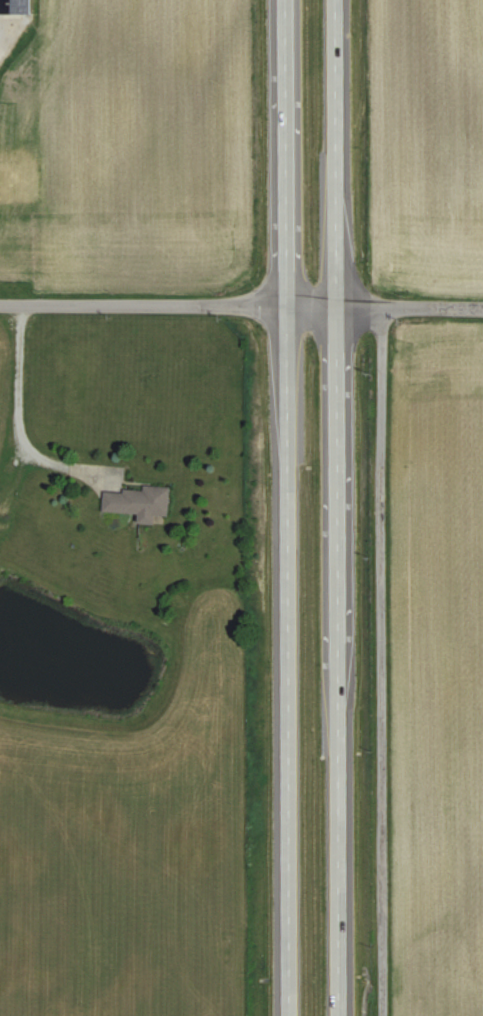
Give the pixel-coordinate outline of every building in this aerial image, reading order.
[(31,0),(0,0),(0,14),(31,14),(31,0)] [(168,516),(170,487),(143,486),(143,492),(104,490),(103,512),(138,514),(138,524),(155,525),(155,516),(168,516)]
